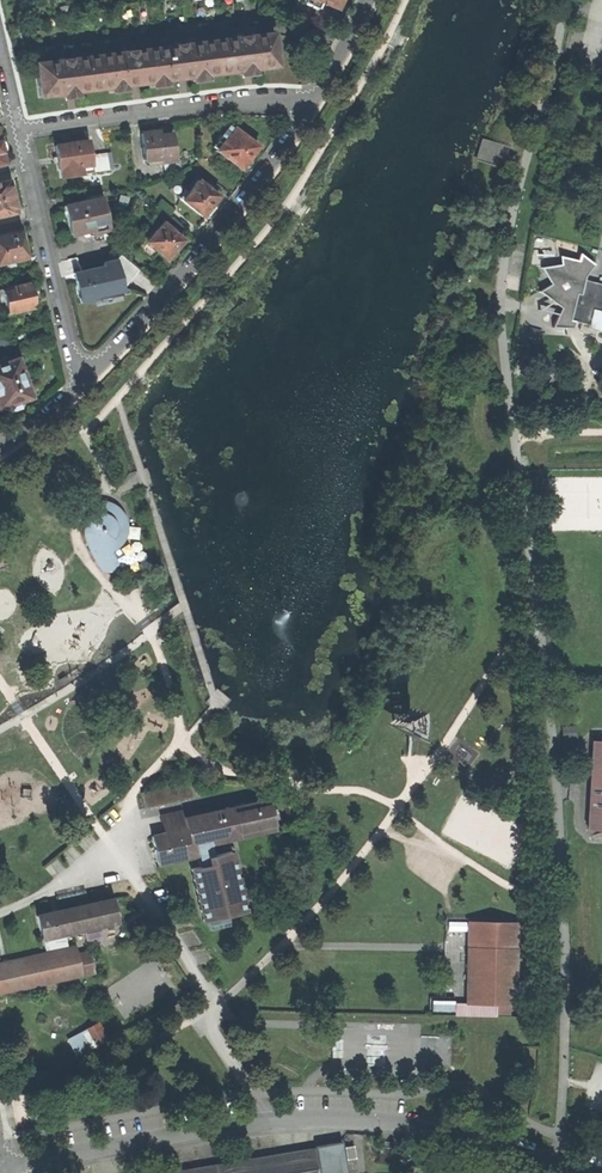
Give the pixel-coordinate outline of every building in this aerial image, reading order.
[(304,3),(317,10),(321,1),(318,0),(305,0),(304,3)] [(321,1),(337,9),(341,0),(318,0),(321,1)] [(273,33),(35,63),(39,97),(110,88),(110,93),(125,91),(125,86),(150,83),(151,87),(166,85),(165,80),(191,77),(192,82),(207,80),(206,75),(277,66),(273,33)] [(217,150),(216,151),(241,169),(242,167),(246,167),(250,160),(250,157),(257,146),(233,129),(232,130),(229,127),(214,147),(217,150)] [(175,160),(172,134),(159,136),(158,132),(141,134),(144,160),(161,158),(162,162),(175,160)] [(90,155),(88,141),(55,146),(59,170),(60,169),(61,177),(81,174),(80,166),(92,164),(90,155)] [(108,153),(99,154),(102,171),(110,170),(108,153)] [(90,155),(92,164),(93,172),(102,171),(99,154),(90,155)] [(180,162),(164,165),(165,173),(181,170),(180,162)] [(182,200),(202,217),(218,196),(198,180),(182,200)] [(13,199),(9,181),(0,183),(0,216),(16,212),(15,210),(19,209),(17,198),(13,199)] [(101,198),(64,206),(70,232),(92,227),(93,233),(108,230),(101,198)] [(161,199),(156,205),(170,217),(175,210),(161,199)] [(157,251),(167,260),(171,259),(177,253),(175,250),(183,241),(175,233),(178,230),(172,225),(170,228),(163,223),(152,236),(149,233),(144,238),(148,241),(147,242),(157,251)] [(26,258),(22,242),(26,241),(23,232),(20,233),(19,230),(0,235),(0,264),(26,258)] [(108,230),(93,233),(95,242),(110,238),(108,230)] [(148,241),(144,238),(137,247),(151,259),(157,251),(147,242),(148,241)] [(575,321),(570,320),(574,305),(580,306),(583,296),(580,295),(584,280),(585,277),(593,265),(580,254),(578,261),(560,256),(562,264),(542,268),(551,284),(539,291),(553,302),(558,299),(562,306),(553,327),(573,328),(575,321)] [(121,255),(116,261),(123,290),(140,271),(121,255)] [(78,258),(63,262),(66,275),(74,274),(81,303),(95,300),(94,296),(123,290),(116,261),(104,263),(105,268),(81,273),(78,258)] [(584,280),(580,295),(583,296),(580,306),(574,305),(570,320),(575,321),(589,325),(588,328),(601,332),(601,284),(584,280)] [(29,283),(2,289),(7,314),(35,308),(34,305),(36,303),(35,298),(32,297),(29,283)] [(10,343),(8,334),(0,336),(0,345),(10,343)] [(526,334),(514,336),(515,348),(527,347),(526,334)] [(0,345),(0,355),(13,351),(10,343),(0,345)] [(30,396),(31,395),(29,389),(27,389),(16,358),(0,363),(0,408),(6,406),(7,408),(10,409),(13,410),(16,409),(18,408),(20,407),(21,404),(21,402),(22,400),(30,397),(30,396)] [(105,550),(110,549),(115,547),(120,543),(123,538),(125,534),(125,529),(125,524),(124,517),(123,512),(121,508),(116,504),(112,502),(108,501),(103,500),(96,500),(96,516),(92,518),(88,521),(86,523),(85,527),(84,532),(85,537),(91,551),(104,571),(113,570),(119,568),(112,557),(110,558),(105,550)] [(78,667),(58,679),(61,685),(81,673),(82,669),(81,667),(78,667)] [(592,742),(589,829),(601,830),(601,742),(592,742)] [(189,782),(141,793),(145,810),(192,799),(189,782)] [(198,807),(164,816),(168,834),(151,837),(158,865),(199,856),(197,847),(209,845),(275,829),(268,800),(200,816),(198,807)] [(202,869),(214,866),(209,845),(197,847),(199,856),(202,869)] [(220,865),(214,866),(202,869),(197,870),(197,871),(198,871),(206,906),(205,906),(205,907),(228,902),(227,901),(226,901),(218,866),(220,866),(220,865)] [(113,900),(36,917),(41,939),(42,939),(65,934),(118,922),(113,900)] [(516,924),(469,923),(467,1004),(482,1004),(496,1004),(496,1014),(511,1015),(511,1004),(515,1004),(516,924)] [(65,934),(42,939),(45,953),(67,948),(65,934)] [(0,963),(0,994),(81,975),(77,955),(75,946),(67,948),(45,953),(0,963)] [(77,955),(81,975),(94,972),(89,952),(77,955)] [(482,1004),(467,1004),(436,1003),(435,1009),(458,1010),(458,1014),(482,1015),(482,1004)] [(104,1021),(92,1028),(100,1042),(112,1035),(104,1021)] [(100,1042),(92,1028),(72,1040),(80,1054),(100,1042)] [(342,1142),(315,1147),(316,1150),(174,1172),(347,1172),(342,1142)] [(389,1148),(380,1147),(379,1164),(387,1164),(389,1148)]
